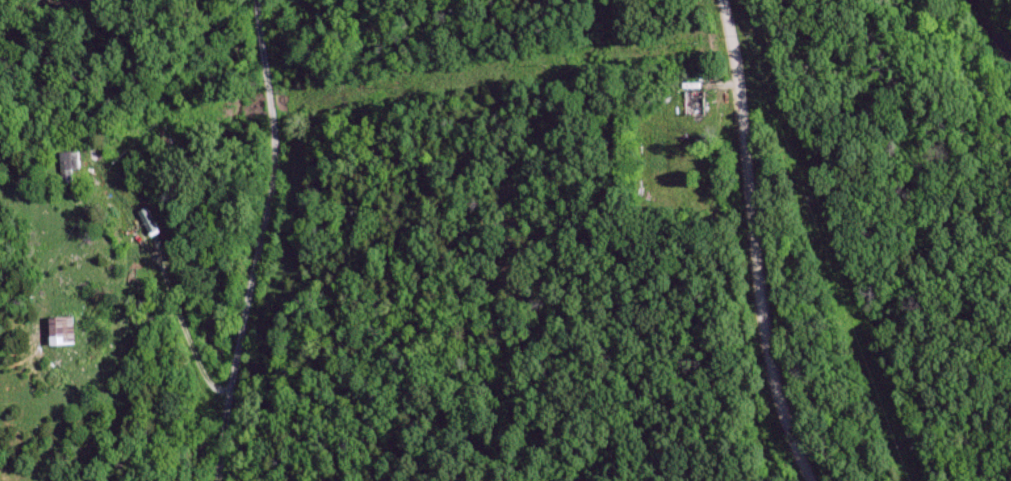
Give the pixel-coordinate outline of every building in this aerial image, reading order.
[(709,118),(709,91),(685,91),(685,118),(709,118)] [(60,152),(60,180),(79,180),(79,152),(60,152)] [(73,319),(51,319),(51,342),(73,342),(73,319)]
